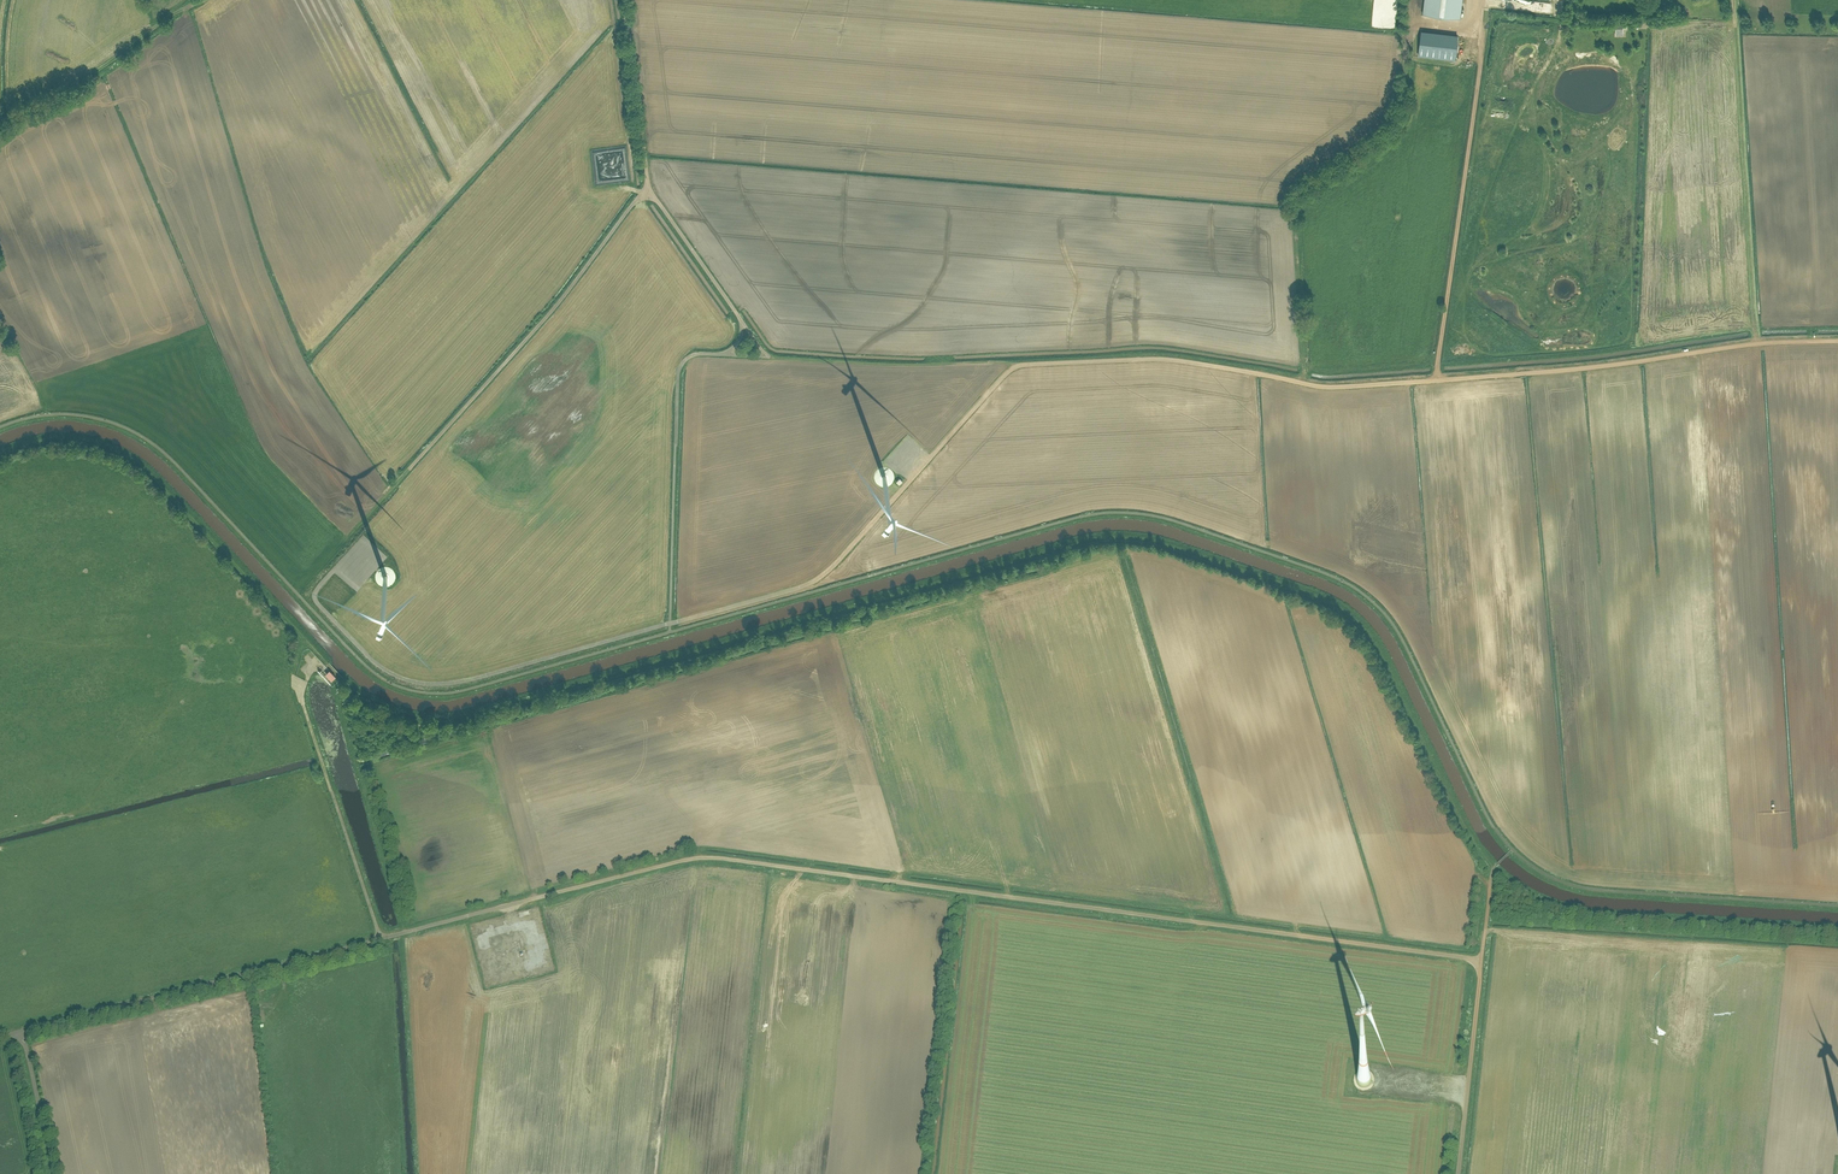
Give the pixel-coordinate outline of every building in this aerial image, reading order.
[(1422,14),(1460,19),(1463,0),(1424,0),(1422,14)] [(1616,35),(1625,35),(1624,27),(1616,27),(1616,35)] [(1454,60),(1457,35),(1421,31),(1418,55),(1454,60)] [(308,574),(312,579),(327,566),(322,561),(308,574)]
